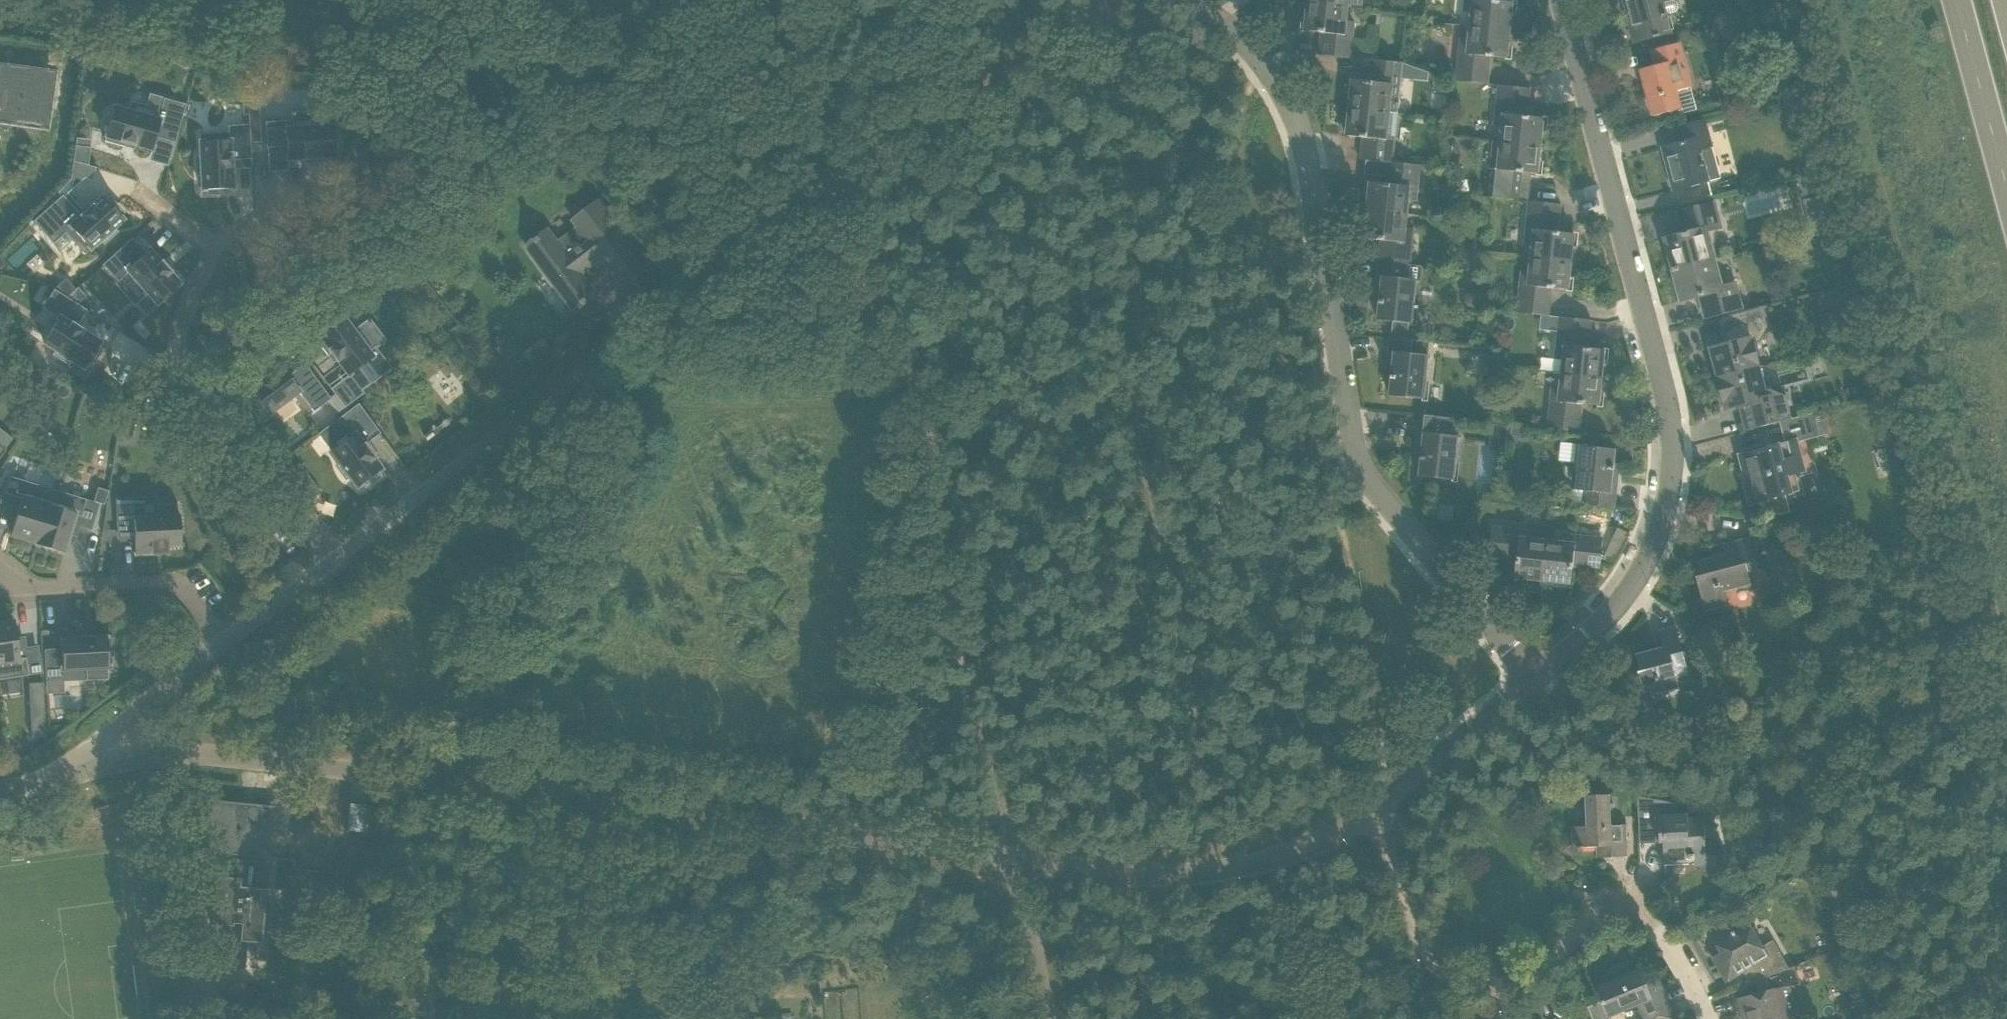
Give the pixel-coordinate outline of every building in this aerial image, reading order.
[(1470,25),(1511,30),(1514,2),(1495,0),(1465,0),(1463,10),(1471,11),(1470,25)] [(1676,14),(1677,13),(1678,12),(1679,11),(1679,10),(1679,8),(1679,7),(1678,5),(1677,4),(1675,3),(1674,3),(1673,2),(1664,5),(1662,1),(1665,0),(1623,0),(1634,42),(1671,32),(1667,17),(1676,14)] [(1348,6),(1307,2),(1304,29),(1323,31),(1321,53),(1351,56),(1354,21),(1346,20),(1348,6)] [(1511,30),(1470,25),(1469,40),(1461,39),(1457,81),(1486,84),(1489,56),(1508,58),(1511,30)] [(1679,42),(1671,45),(1652,50),(1656,65),(1641,69),(1653,115),(1680,108),(1675,90),(1691,86),(1679,42)] [(1353,79),(1350,107),(1390,111),(1390,114),(1398,115),(1399,98),(1400,91),(1403,63),(1393,62),(1373,59),(1371,81),(1353,79)] [(0,78),(0,110),(43,116),(48,72),(1,66),(0,78)] [(1502,127),(1501,141),(1541,145),(1544,118),(1526,116),(1529,88),(1499,85),(1494,126),(1502,127)] [(114,107),(104,141),(123,146),(124,142),(152,150),(155,137),(175,143),(185,104),(164,98),(163,102),(158,119),(128,111),(114,107)] [(129,106),(128,111),(158,119),(163,102),(149,98),(145,110),(129,106)] [(1362,159),(1390,162),(1393,162),(1398,115),(1390,114),(1390,111),(1350,107),(1347,135),(1365,137),(1362,159)] [(1705,118),(1701,119),(1681,124),(1685,140),(1661,146),(1673,190),(1720,178),(1705,118)] [(293,120),(265,122),(266,147),(286,146),(287,159),(316,158),(316,162),(336,161),(334,126),(293,128),(293,120)] [(200,158),(197,158),(197,174),(201,173),(202,190),(208,190),(209,193),(226,192),(226,189),(232,188),(232,171),(231,159),(251,158),(250,131),(249,124),(228,125),(228,132),(199,134),(200,158)] [(168,167),(175,143),(155,137),(152,150),(148,162),(168,167)] [(1456,139),(1445,142),(1448,155),(1455,153),(1458,147),(1456,139)] [(1541,145),(1501,141),(1499,156),(1491,155),(1487,196),(1517,199),(1520,172),(1538,174),(1541,145)] [(558,160),(571,151),(565,143),(552,152),(558,160)] [(75,145),(73,161),(88,165),(90,147),(75,145)] [(286,146),(266,147),(268,178),(288,177),(287,159),(286,146)] [(251,158),(231,159),(232,171),(252,170),(251,158)] [(75,162),(71,174),(84,178),(92,180),(96,169),(75,162)] [(1369,182),(1366,209),(1408,213),(1409,199),(1417,200),(1421,165),(1393,162),(1390,162),(1388,184),(1369,182)] [(70,179),(64,185),(69,191),(84,178),(71,174),(70,179)] [(62,195),(33,221),(53,243),(65,233),(84,254),(101,239),(104,242),(115,231),(113,229),(123,219),(119,214),(121,212),(110,199),(107,201),(103,196),(81,216),(62,195)] [(579,272),(601,255),(624,285),(648,267),(597,200),(573,218),(589,239),(567,256),(548,231),(527,246),(575,310),(596,295),(579,272)] [(1532,243),(1531,257),(1571,261),(1574,233),(1556,231),(1559,204),(1539,202),(1529,201),(1525,242),(1532,243)] [(1665,238),(1673,269),(1713,259),(1706,230),(1720,226),(1713,203),(1677,212),(1683,233),(1665,238)] [(1363,237),(1382,239),(1380,261),(1410,264),(1414,229),(1406,228),(1408,213),(1366,209),(1363,237)] [(69,268),(84,254),(65,233),(53,243),(33,221),(29,225),(69,268)] [(132,238),(102,265),(117,282),(128,272),(149,295),(157,304),(183,280),(171,267),(167,270),(149,249),(145,253),(132,238)] [(1571,261),(1531,257),(1529,272),(1521,271),(1517,312),(1547,315),(1550,287),(1568,289),(1571,261)] [(1713,259),(1673,269),(1681,300),(1699,295),(1705,317),(1724,311),(1736,308),(1729,285),(1721,287),(1713,259)] [(1378,261),(1375,289),(1380,289),(1377,319),(1393,321),(1397,321),(1408,322),(1412,323),(1416,281),(1421,281),(1422,266),(1410,264),(1380,261),(1378,261)] [(134,308),(149,295),(128,272),(117,282),(113,285),(134,308)] [(66,279),(54,289),(66,297),(75,289),(66,279)] [(75,289),(66,297),(78,304),(86,296),(78,287),(75,289)] [(1842,288),(1828,292),(1830,301),(1845,297),(1842,288)] [(54,289),(42,307),(59,318),(43,342),(57,351),(55,354),(68,362),(70,359),(84,368),(87,363),(90,365),(100,350),(97,348),(100,342),(76,327),(87,310),(54,289)] [(1710,348),(1718,378),(1759,367),(1752,342),(1759,340),(1765,329),(1759,307),(1719,317),(1720,320),(1721,319),(1726,337),(1721,345),(1710,348)] [(1563,359),(1561,372),(1602,377),(1605,349),(1586,347),(1589,320),(1559,317),(1555,358),(1563,359)] [(344,318),(315,339),(327,355),(331,352),(348,375),(349,375),(350,377),(361,391),(370,383),(370,384),(391,368),(375,346),(368,351),(344,318)] [(1393,321),(1391,336),(1407,338),(1408,322),(1397,321),(1393,321)] [(1389,395),(1424,398),(1430,340),(1407,338),(1391,336),(1390,336),(1387,364),(1392,365),(1389,395)] [(8,351),(1,361),(8,367),(17,356),(8,351)] [(281,366),(246,393),(250,398),(247,400),(257,414),(260,412),(264,417),(298,392),(313,411),(322,405),(330,398),(304,363),(288,375),(281,366)] [(1759,367),(1718,378),(1726,408),(1742,403),(1751,408),(1755,423),(1753,424),(1754,428),(1792,418),(1791,415),(1790,415),(1783,391),(1769,385),(1764,386),(1759,367)] [(1602,377),(1561,372),(1560,387),(1552,387),(1547,428),(1577,431),(1580,403),(1599,405),(1602,377)] [(335,395),(346,410),(365,396),(361,391),(350,377),(331,391),(335,395)] [(1862,385),(1850,388),(1853,402),(1866,398),(1862,385)] [(335,395),(330,398),(322,405),(334,421),(347,412),(346,410),(335,395)] [(334,421),(317,434),(339,463),(336,465),(346,478),(348,475),(357,487),(362,483),(364,486),(378,475),(376,473),(381,469),(364,445),(380,433),(358,403),(347,412),(334,421)] [(1761,449),(1742,455),(1749,481),(1745,482),(1750,499),(1754,498),(1755,501),(1764,499),(1767,511),(1778,514),(1789,511),(1783,489),(1796,486),(1788,459),(1796,457),(1792,442),(1820,435),(1829,432),(1823,410),(1814,413),(1787,420),(1792,441),(1761,449)] [(1452,418),(1440,416),(1420,414),(1417,446),(1422,446),(1419,476),(1453,480),(1458,435),(1450,435),(1452,418)] [(1510,431),(1511,423),(1495,422),(1494,430),(1510,431)] [(1826,443),(1811,446),(1813,453),(1827,450),(1826,443)] [(1583,504),(1594,505),(1614,507),(1617,479),(1612,478),(1615,449),(1580,445),(1576,489),(1584,490),(1583,504)] [(36,543),(53,489),(9,476),(4,493),(21,498),(10,535),(36,543)] [(311,479),(302,487),(312,499),(321,492),(311,479)] [(108,491),(97,487),(93,501),(104,504),(108,491)] [(36,543),(36,544),(63,553),(75,514),(81,516),(86,499),(53,489),(36,543)] [(118,502),(118,518),(157,516),(157,504),(157,501),(118,502)] [(177,503),(157,504),(157,516),(118,518),(119,531),(134,530),(135,544),(135,554),(166,552),(166,546),(181,545),(179,515),(178,515),(177,503)] [(1515,578),(1542,581),(1547,540),(1532,539),(1533,530),(1492,526),(1489,556),(1517,559),(1515,578)] [(135,544),(134,530),(119,531),(120,545),(135,544)] [(1547,540),(1542,581),(1571,584),(1573,565),(1600,568),(1603,538),(1562,534),(1561,542),(1547,540)] [(1695,576),(1700,596),(1704,610),(1727,604),(1723,591),(1751,584),(1747,571),(1759,568),(1750,536),(1721,544),(1724,554),(1697,561),(1701,575),(1695,576)] [(1482,553),(1466,552),(1475,563),(1481,564),(1482,553)] [(28,675),(26,658),(20,659),(14,621),(0,623),(0,679),(28,675)] [(1662,647),(1636,654),(1640,670),(1638,671),(1646,702),(1647,701),(1680,692),(1679,689),(1692,686),(1688,673),(1676,626),(1675,626),(1658,630),(1662,647)] [(56,651),(45,651),(46,670),(60,669),(62,669),(85,668),(86,680),(108,679),(107,667),(108,667),(108,654),(112,654),(111,637),(97,637),(81,638),(78,638),(77,636),(61,636),(62,656),(60,656),(56,657),(56,651)] [(44,716),(43,684),(28,685),(30,716),(44,716)] [(1596,846),(1596,858),(1627,856),(1626,824),(1611,825),(1609,794),(1585,796),(1586,811),(1570,812),(1572,848),(1578,847),(1578,849),(1583,849),(1583,847),(1596,846)] [(1637,796),(1639,844),(1663,843),(1664,860),(1695,859),(1695,855),(1706,855),(1704,818),(1688,818),(1688,814),(1671,815),(1671,802),(1637,796)] [(212,800),(207,852),(264,858),(269,858),(270,858),(275,806),(212,800)] [(356,830),(356,831),(358,831),(380,833),(383,806),(350,803),(348,830),(355,830),(356,830)] [(215,876),(211,923),(229,925),(227,949),(244,950),(245,942),(261,944),(267,888),(263,888),(265,866),(269,864),(269,862),(236,859),(234,878),(215,876)] [(1756,981),(1768,976),(1789,968),(1772,939),(1761,946),(1749,925),(1736,933),(1730,924),(1712,935),(1722,952),(1713,958),(1727,980),(1748,968),(1756,981)] [(1739,999),(1743,1014),(1748,1013),(1750,1018),(1791,1018),(1790,1013),(1796,1012),(1790,987),(1800,984),(1796,967),(1790,969),(1789,968),(1768,976),(1771,990),(1739,999)] [(1592,1018),(1610,1018),(1609,1015),(1639,1003),(1646,1018),(1672,1018),(1673,1018),(1657,978),(1645,983),(1640,971),(1596,989),(1601,1001),(1587,1007),(1592,1018)]
